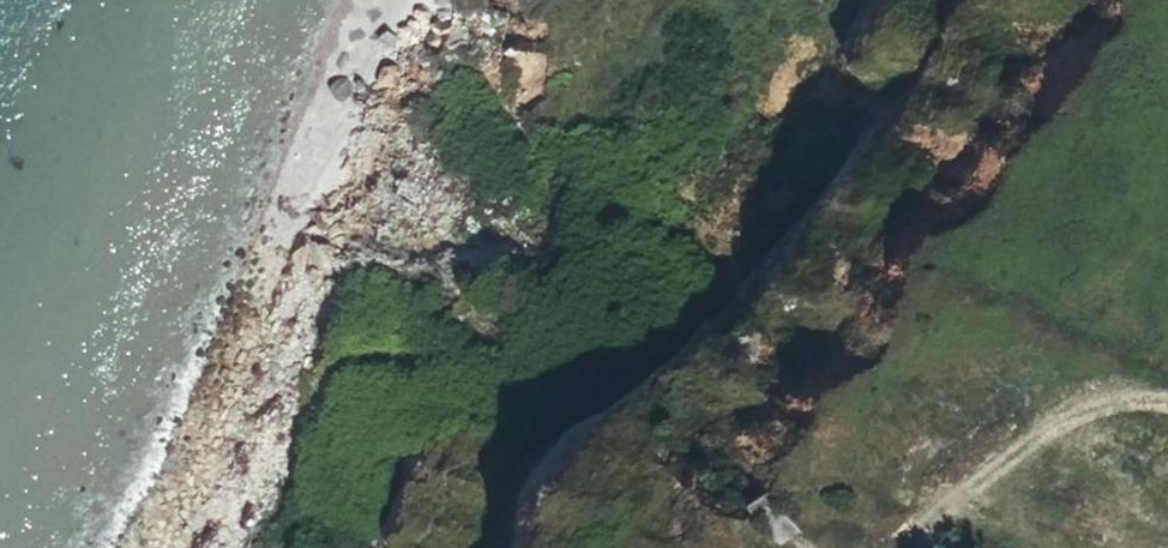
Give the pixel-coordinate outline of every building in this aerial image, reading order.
[(899,490),(893,504),(910,511),(916,496),(899,490)]
